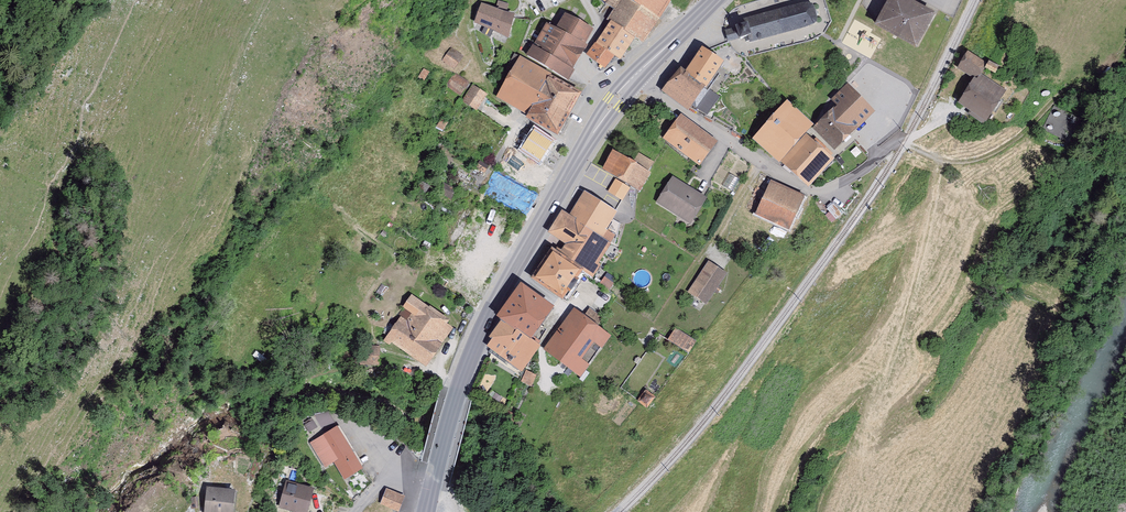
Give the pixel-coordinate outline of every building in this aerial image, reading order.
[(614,11),(607,21),(611,24),(589,57),(609,70),(617,58),(622,61),(637,39),(645,45),(674,2),(670,0),(598,0),(614,11)] [(909,0),(895,0),(880,28),(922,50),(940,16),(909,0)] [(509,6),(500,3),(498,9),(507,12),(509,6)] [(815,8),(808,5),(743,22),(745,26),(738,28),(742,43),(749,41),(750,45),(814,28),(819,23),(815,8)] [(496,32),(496,34),(511,40),(518,17),(483,7),(477,26),(496,32)] [(570,68),(593,28),(567,13),(558,29),(548,22),(529,56),(568,78),(573,70),(570,68)] [(443,61),(457,71),(465,60),(452,49),(443,61)] [(727,63),(704,49),(689,72),(680,66),(663,92),(693,112),(696,108),(707,115),(720,97),(709,90),(727,63)] [(992,64),(970,51),(960,69),(979,80),(963,106),(993,123),(1012,91),(985,75),(992,64)] [(557,133),(581,92),(521,57),(498,96),(529,113),(528,116),(557,133)] [(461,97),(470,85),(456,75),(447,88),(461,97)] [(877,114),(849,85),(833,101),(839,107),(818,128),(840,150),(877,114)] [(487,95),(473,87),(464,103),(478,111),(487,95)] [(811,188),(838,158),(811,134),(817,126),(790,102),(757,139),(811,188)] [(667,140),(703,165),(719,143),(683,117),(667,140)] [(555,144),(537,132),(524,152),(541,164),(555,144)] [(657,166),(642,158),(639,163),(617,150),(605,171),(642,192),(657,166)] [(692,224),(708,198),(674,178),(659,204),(692,224)] [(794,232),(808,197),(770,183),(767,190),(757,186),(748,207),(758,211),(756,217),(794,232)] [(565,212),(550,236),(567,247),(564,252),(559,249),(558,252),(554,249),(533,282),(566,303),(585,273),(595,280),(603,267),(601,265),(618,239),(608,233),(620,214),(586,193),(571,216),(565,212)] [(707,306),(728,275),(711,264),(690,295),(707,306)] [(558,311),(526,286),(500,320),(504,322),(491,339),(494,341),(488,348),(523,375),(544,348),(535,340),(558,311)] [(450,326),(453,322),(414,297),(405,311),(414,317),(410,323),(402,318),(385,344),(392,348),(394,346),(430,370),(456,330),(450,326)] [(545,352),(582,379),(611,341),(574,313),(545,352)] [(689,350),(696,338),(675,325),(667,337),(689,350)] [(640,402),(651,410),(659,399),(648,391),(640,402)] [(365,471),(341,428),(311,445),(325,470),(336,464),(346,482),(365,471)] [(317,491),(288,483),(282,511),(287,511),(312,511),(317,491)] [(239,491),(209,489),(208,511),(238,511),(239,491)] [(387,491),(382,506),(398,511),(401,511),(406,498),(387,491)]
